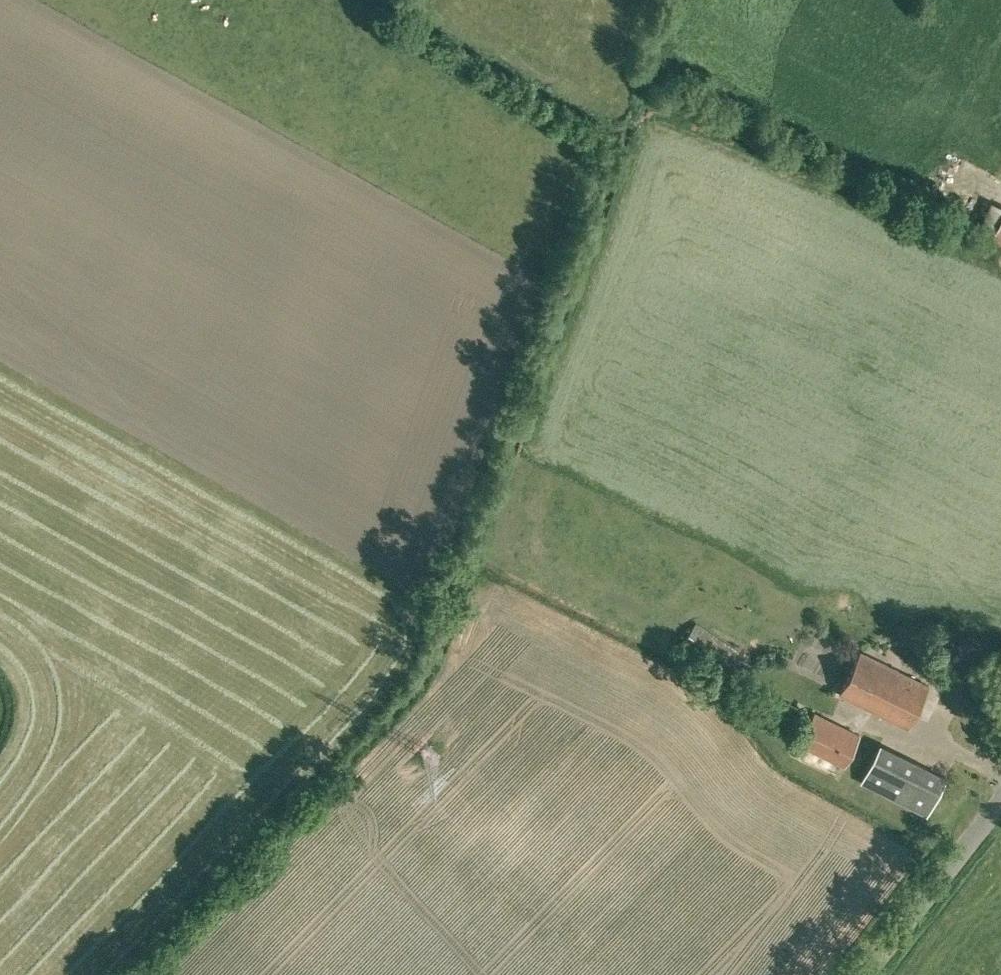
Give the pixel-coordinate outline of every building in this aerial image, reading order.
[(991,238),(1000,243),(1000,217),(991,238)] [(724,669),(738,650),(697,621),(683,641),(724,669)] [(907,726),(928,684),(860,650),(839,692),(907,726)] [(844,765),(860,733),(814,711),(799,743),(844,765)] [(945,776),(879,743),(861,779),(927,812),(945,776)]
